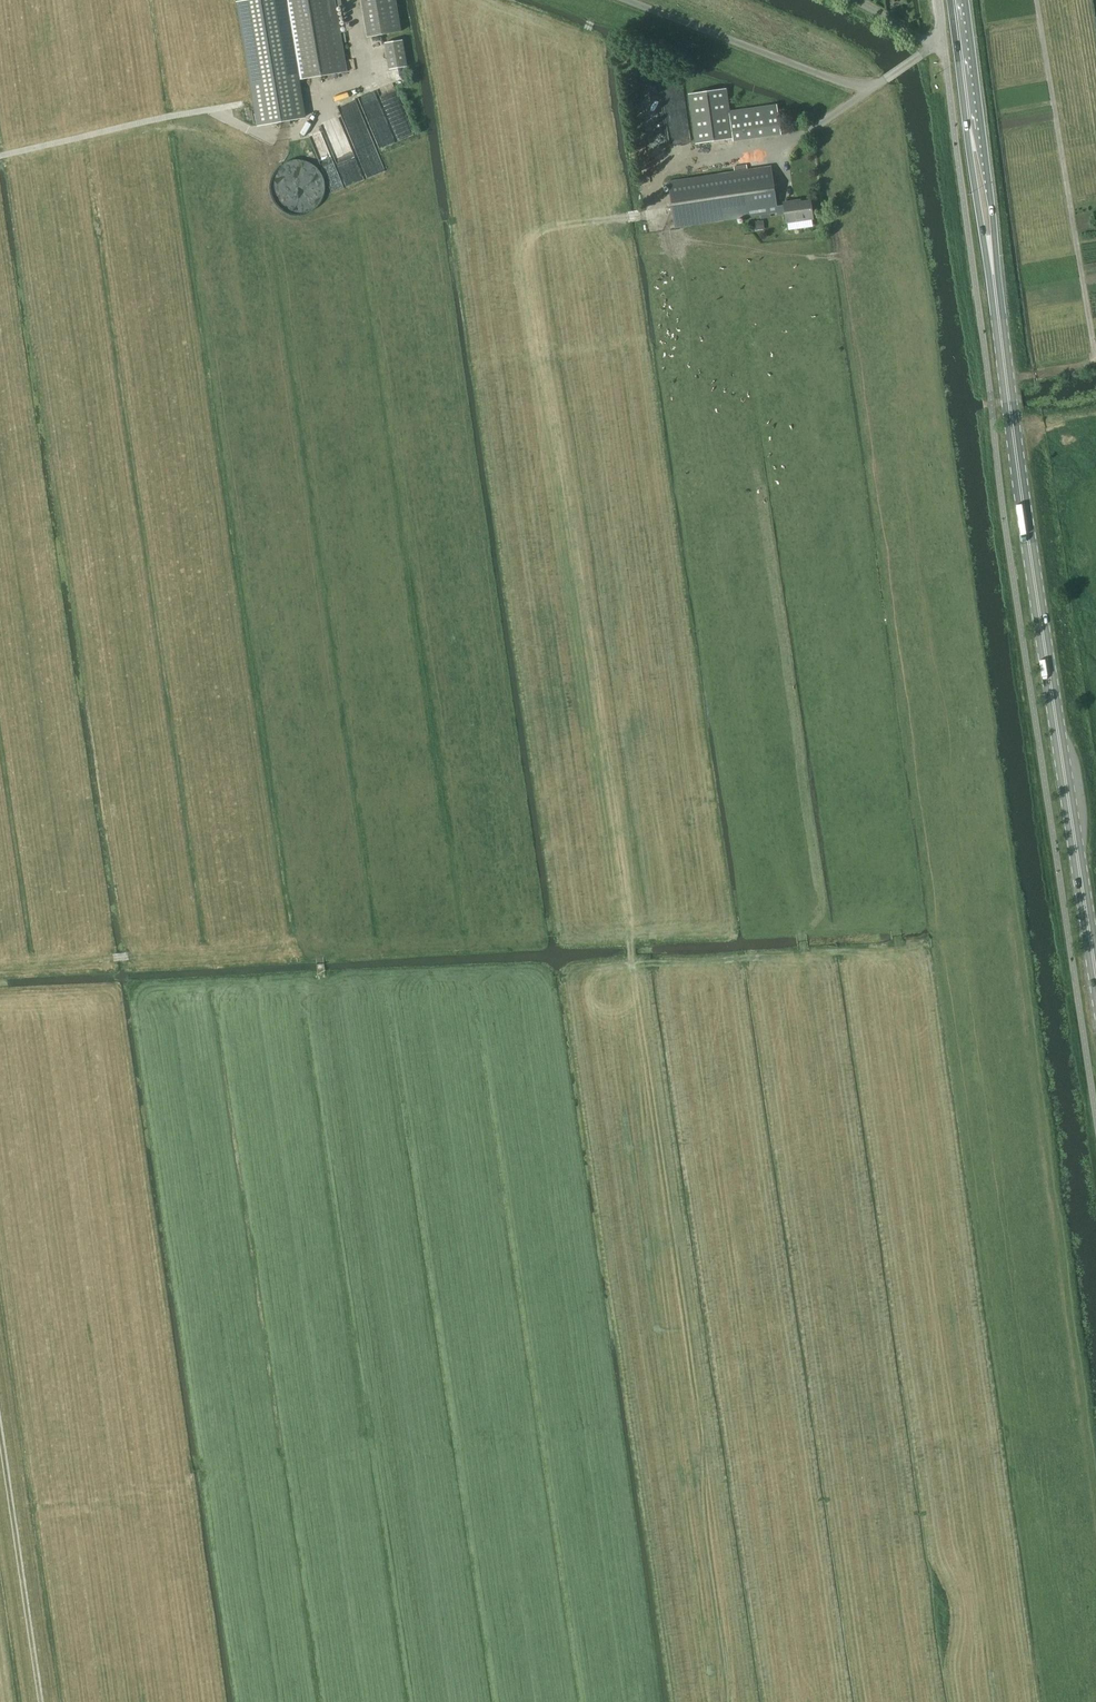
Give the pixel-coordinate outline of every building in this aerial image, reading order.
[(238,2),(240,11),(255,99),(256,106),(257,115),(259,125),(304,118),(297,80),(347,72),(340,33),(335,0),(252,0),(239,2),(238,2)] [(368,37),(401,31),(395,0),(361,0),(368,37)] [(384,43),(389,70),(407,67),(402,40),(384,43)] [(697,143),(731,138),(780,131),(777,105),(728,112),(724,89),(690,94),(697,143)] [(771,166),(668,182),(675,228),(777,212),(777,215),(785,214),(786,223),(813,219),(810,201),(794,203),(794,201),(783,203),(783,205),(776,206),(771,166)] [(753,222),(754,231),(764,230),(763,220),(753,222)]
